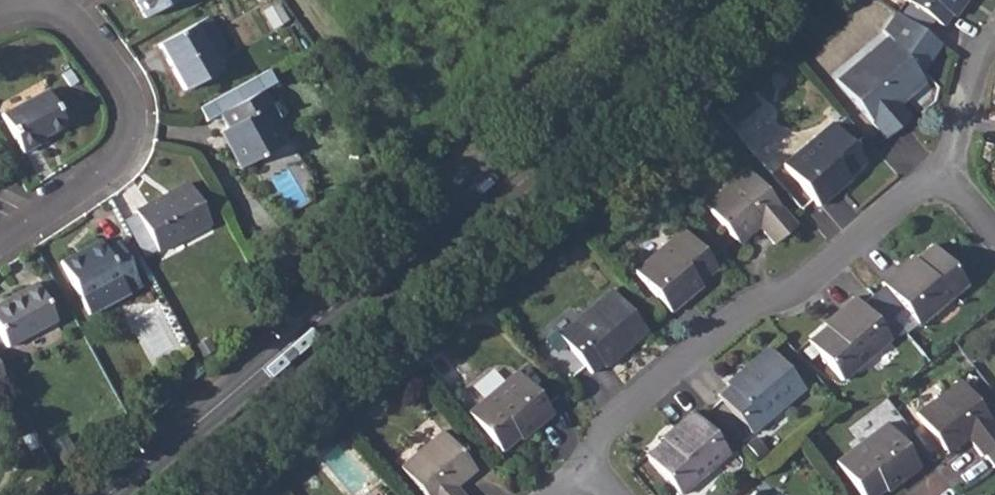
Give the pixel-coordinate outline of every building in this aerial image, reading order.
[(143,17),(175,0),(134,0),(143,17)] [(946,15),(957,0),(899,0),(938,28),(946,15)] [(884,39),(833,82),(881,140),(907,117),(895,103),(920,80),(916,74),(936,46),(893,15),(880,34),(884,39)] [(210,55),(202,40),(216,33),(208,17),(158,44),(183,89),(218,69),(210,55)] [(206,121),(219,113),(226,127),(220,131),(238,167),(278,146),(267,123),(284,114),(277,100),(268,105),(261,93),(277,84),(270,70),(261,75),(199,107),(206,121)] [(706,103),(726,126),(752,103),(733,80),(706,103)] [(44,90),(1,114),(22,153),(37,145),(35,141),(64,125),(44,90)] [(835,190),(832,188),(844,178),(862,163),(828,124),(779,165),(815,208),(835,190)] [(703,206),(732,240),(754,223),(757,227),(771,244),(793,226),(745,170),(703,206)] [(187,183),(134,211),(156,251),(209,223),(187,183)] [(686,298),(683,295),(696,284),(713,270),(680,230),(631,273),(667,315),(686,298)] [(60,261),(81,299),(119,280),(125,293),(141,285),(118,241),(103,249),(98,240),(60,261)] [(901,270),(898,267),(878,284),(914,326),(963,284),(930,245),(913,259),(901,270)] [(0,301),(0,337),(5,346),(54,320),(34,283),(0,301)] [(589,374),(600,364),(619,348),(622,352),(644,334),(609,291),(556,336),(589,374)] [(835,316),(823,326),(805,341),(839,380),(887,339),(851,296),(832,313),(835,316)] [(746,368),(726,385),(714,395),(747,434),(801,389),(765,347),(743,365),(746,368)] [(499,453),(517,437),(528,428),(531,431),(549,415),(514,373),(466,413),(499,453)] [(941,450),(963,433),(967,438),(980,455),(994,444),(994,428),(958,379),(914,413),(941,450)] [(661,442),(644,456),(676,494),(677,494),(725,454),(689,412),(670,428),(673,431),(661,442)] [(881,489),(894,479),(897,483),(916,468),(884,424),(833,461),(859,494),(873,494),(881,489)] [(450,484),(470,467),(440,431),(398,467),(421,494),(459,494),(453,488),(450,484)]
